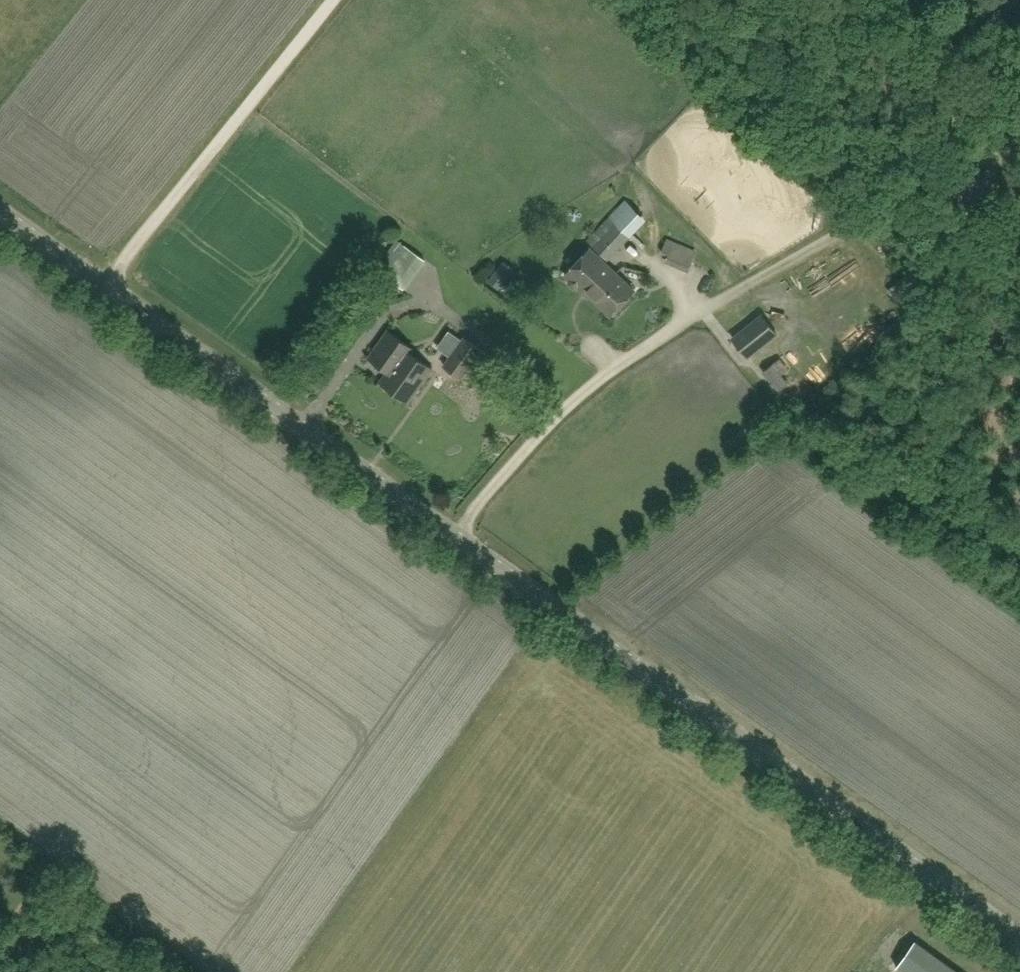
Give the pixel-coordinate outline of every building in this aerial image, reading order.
[(632,200),(616,218),(633,234),(649,216),(632,200)] [(615,224),(593,247),(608,261),(630,237),(615,224)] [(583,293),(585,291),(611,316),(634,291),(590,249),(565,275),(569,280),(569,284),(574,288),(578,288),(583,293)] [(412,277),(405,286),(422,299),(429,290),(412,277)] [(765,320),(736,343),(747,357),(777,334),(765,320)] [(380,382),(409,402),(432,369),(405,350),(408,345),(387,331),(368,357),(387,371),(380,382)] [(482,351),(464,338),(444,366),(462,379),(482,351)] [(761,371),(777,392),(789,383),(773,363),(761,371)]
